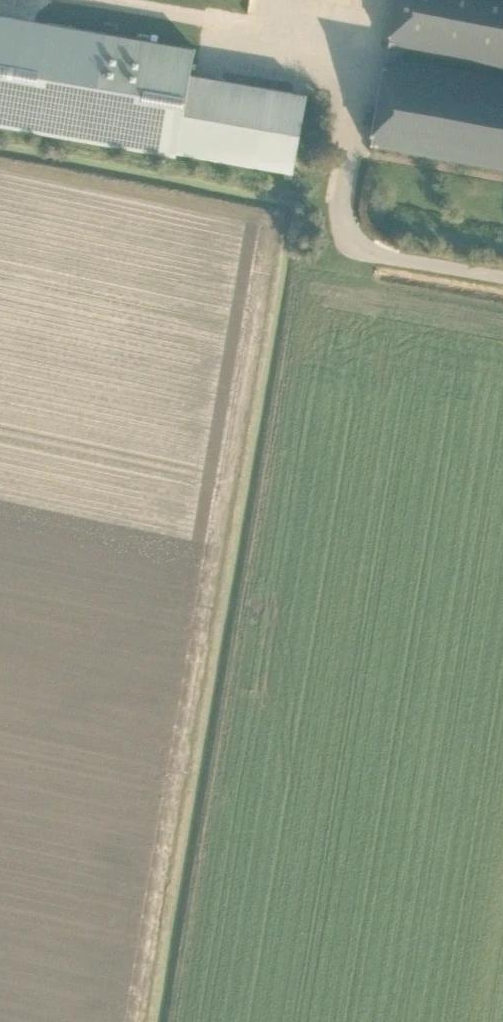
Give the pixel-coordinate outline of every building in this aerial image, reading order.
[(397,58),(399,48),(502,67),(502,0),(398,0),(372,144),(502,167),(502,77),(397,58)] [(195,47),(109,32),(0,13),(0,124),(176,156),(177,150),(295,172),(309,93),(191,71),(195,47)]
